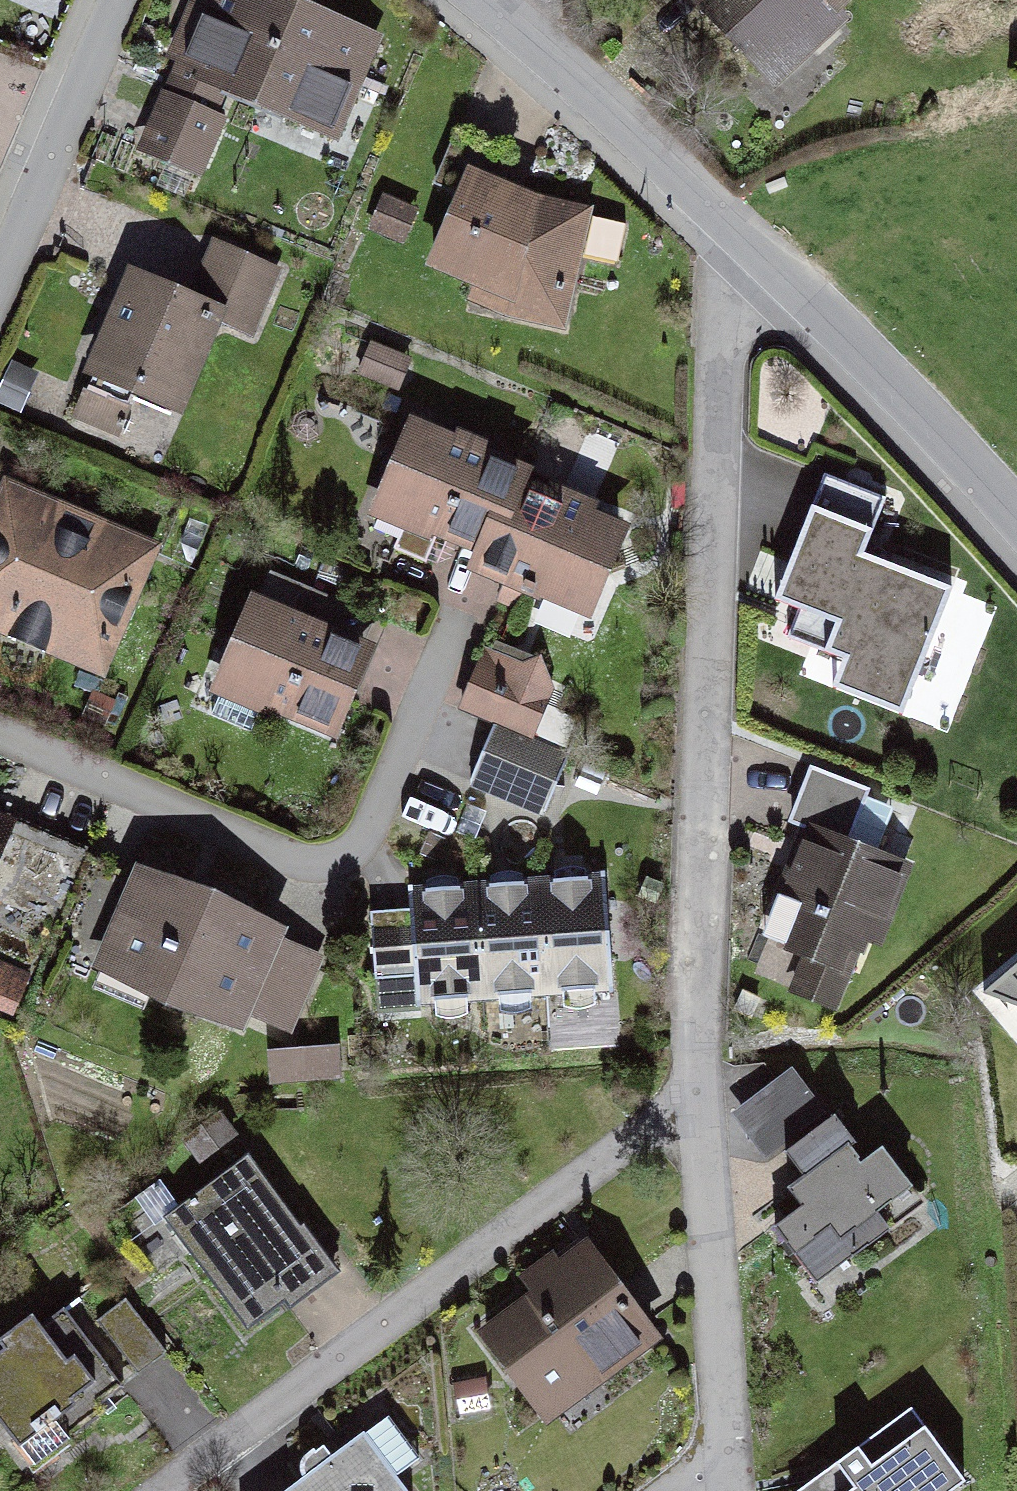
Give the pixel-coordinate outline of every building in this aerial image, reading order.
[(304,0),(196,0),(121,174),(198,210),(242,113),(346,155),(393,35),(304,0)] [(873,0),(683,0),(680,2),(774,108),(854,42),(842,27),(873,0)] [(612,225),(469,169),(424,283),(567,339),(612,225)] [(190,288),(99,252),(53,366),(197,422),(233,330),(258,342),(289,273),(208,241),(190,288)] [(554,449),(435,401),(390,516),(615,605),(648,523),(542,481),(554,449)] [(886,493),(828,465),(793,546),(770,538),(755,574),(778,584),(772,596),(802,609),(794,629),(845,654),(835,683),(902,713),(951,584),(863,551),(886,493)] [(7,480),(0,499),(0,632),(108,677),(164,544),(7,480)] [(370,642),(252,596),(213,695),(332,739),(370,642)] [(554,688),(484,660),(462,715),(490,726),(466,785),(555,820),(577,764),(531,746),(554,688)] [(851,1014),(922,814),(815,777),(746,974),(851,1014)] [(0,795),(0,927),(26,937),(71,823),(0,795)] [(329,927),(157,859),(111,973),(284,1041),(329,927)] [(606,888),(412,899),(417,1014),(613,1004),(606,888)] [(940,1237),(805,1073),(739,1118),(800,1195),(786,1205),(801,1226),(775,1244),(832,1316),(940,1237)] [(345,1247),(263,1151),(190,1214),(272,1310),(345,1247)] [(661,1350),(588,1255),(472,1347),(545,1439),(661,1350)] [(93,1276),(0,1355),(0,1365),(65,1442),(163,1359),(93,1276)] [(910,1414),(811,1490),(967,1490),(910,1414)] [(353,1453),(308,1490),(385,1490),(353,1453)]
